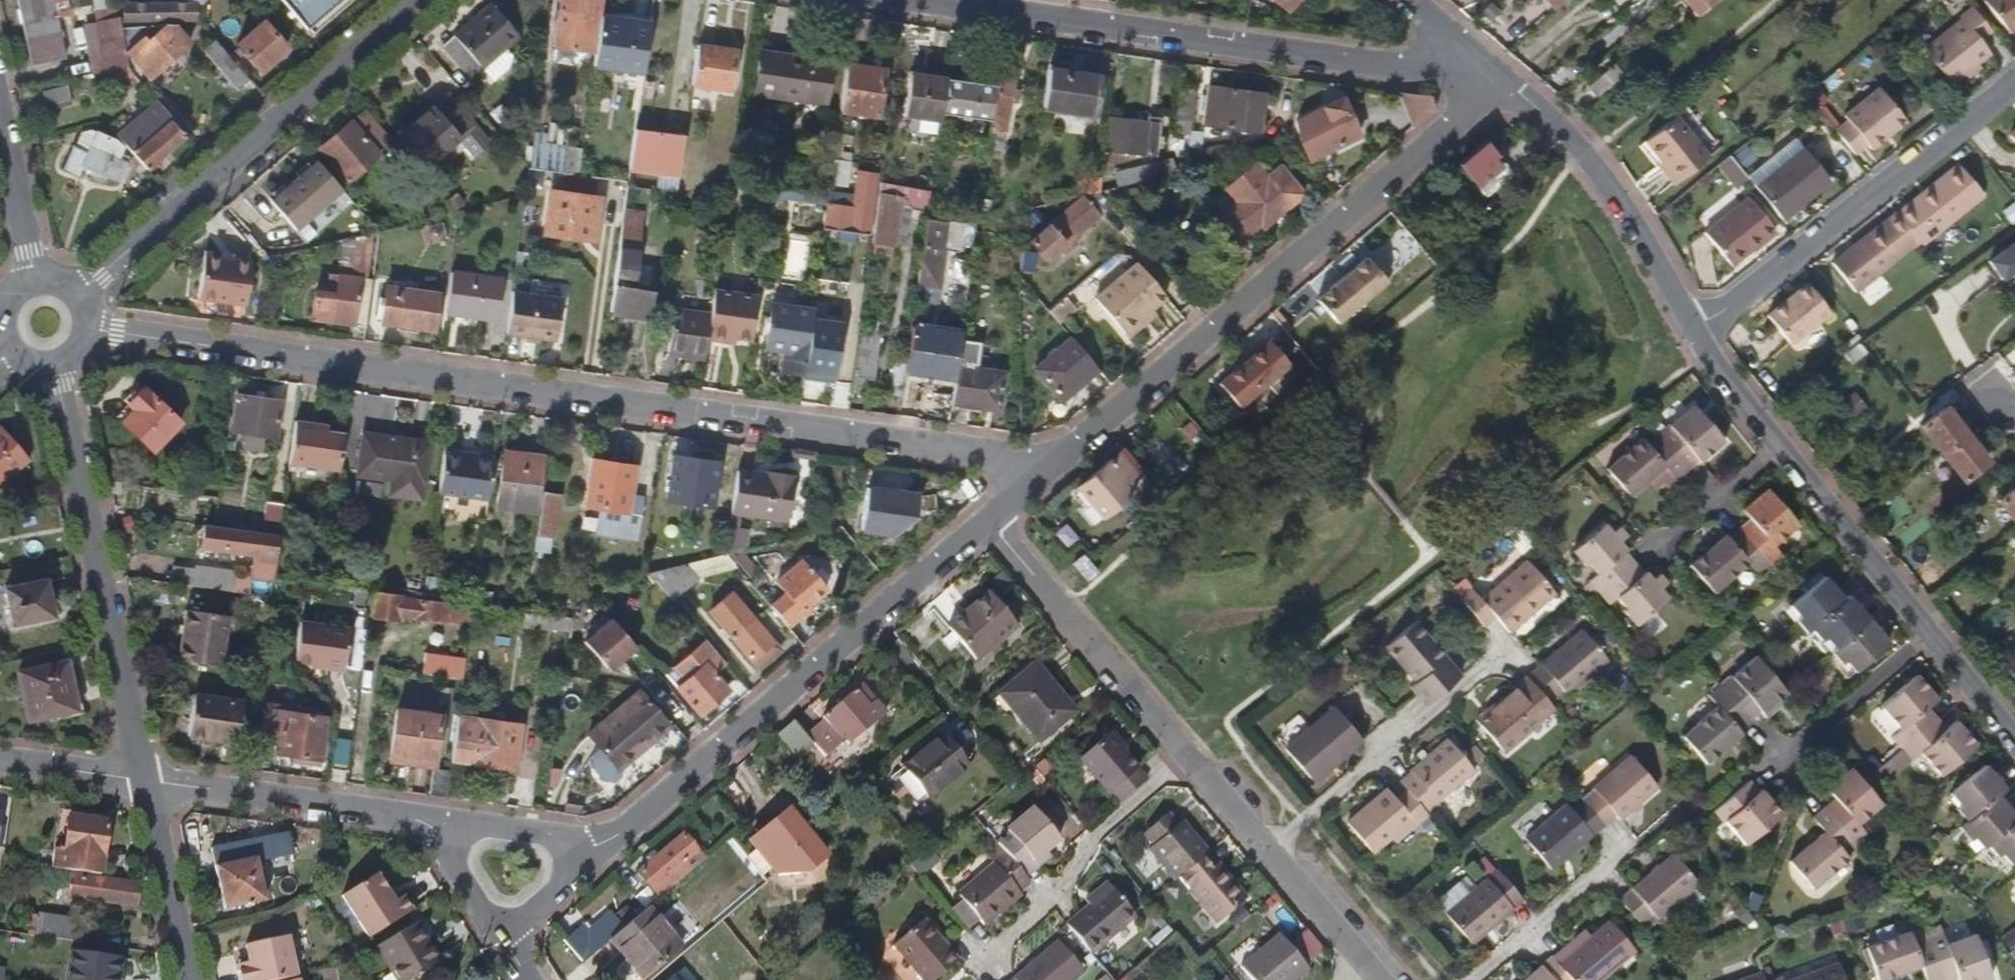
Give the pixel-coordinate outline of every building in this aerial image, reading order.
[(52,0),(21,0),(29,37),(58,31),(52,0)] [(204,0),(175,0),(175,4),(162,4),(153,4),(124,3),(124,21),(151,21),(153,19),(196,19),(197,4),(204,5),(204,0)] [(308,29),(342,0),(283,0),(308,29)] [(602,0),(560,0),(554,46),(595,52),(598,31),(602,0)] [(1286,10),(1295,0),(1274,0),(1286,10)] [(1702,14),(1718,0),(1691,0),(1702,14)] [(2009,30),(2014,26),(2014,0),(1986,0),(2009,30)] [(505,48),(519,36),(491,4),(443,46),(471,78),(482,68),(505,48)] [(1951,83),(1990,52),(1980,39),(1993,28),(1974,5),(1961,16),(1963,19),(1925,50),(1951,83)] [(122,28),(120,18),(98,22),(107,71),(116,69),(129,66),(124,41),(122,28)] [(287,47),(264,21),(237,44),(260,70),(287,47)] [(155,75),(191,44),(173,23),(143,26),(146,38),(147,40),(135,51),(138,55),(133,58),(148,74),(152,71),(155,75)] [(146,38),(143,26),(122,28),(124,41),(146,38)] [(639,104),(648,38),(598,31),(595,52),(589,97),(639,104)] [(251,80),(217,39),(203,51),(237,92),(251,80)] [(731,90),(736,50),(698,45),(693,85),(731,90)] [(516,60),(505,48),(482,68),(493,80),(516,60)] [(791,100),(797,58),(761,53),(755,94),(791,100)] [(828,105),(833,64),(797,58),(791,100),(828,105)] [(877,116),(884,69),(847,64),(840,110),(877,116)] [(1625,78),(1615,65),(1591,85),(1602,98),(1625,78)] [(140,79),(129,66),(116,69),(117,79),(127,90),(140,79)] [(1095,113),(1101,76),(1049,69),(1043,106),(1095,113)] [(1005,132),(1014,74),(998,72),(996,84),(991,118),(990,130),(1003,132),(1005,132)] [(942,111),(946,78),(912,73),(906,113),(940,118),(942,111)] [(991,118),(996,84),(988,84),(989,80),(975,78),(974,82),(946,78),(942,111),(958,113),(957,121),(970,123),(971,115),(991,118)] [(1907,121),(1881,86),(1845,113),(1849,120),(1837,128),(1856,153),(1869,144),(1870,146),(1889,132),(1890,134),(1907,121)] [(1258,132),(1263,95),(1209,87),(1204,124),(1258,132)] [(1413,126),(1434,108),(1431,97),(1400,92),(1413,126)] [(472,159),(492,141),(450,93),(401,135),(427,165),(455,140),(472,159)] [(1361,135),(1344,99),(1298,120),(1300,137),(1311,158),(1361,135)] [(184,136),(172,121),(175,119),(160,102),(119,137),(147,168),(184,136)] [(1712,152),(1720,145),(1688,105),(1680,112),(1712,152)] [(378,153),(393,140),(365,108),(319,149),(348,182),(379,155),(378,153)] [(1191,131),(1192,116),(1176,114),(1174,135),(1190,137),(1191,131)] [(1711,154),(1679,114),(1647,140),(1662,158),(1667,165),(1662,169),(1673,184),(1711,154)] [(1156,156),(1160,123),(1108,116),(1107,126),(1104,150),(1117,151),(1156,156)] [(534,133),(529,167),(578,174),(585,128),(551,123),(550,135),(534,133)] [(2006,131),(2014,143),(2014,124),(2006,131)] [(680,175),(686,135),(635,128),(630,168),(680,175)] [(120,157),(124,147),(116,138),(96,130),(87,151),(72,145),(60,171),(75,177),(81,164),(119,181),(129,162),(120,157)] [(87,151),(96,130),(77,134),(72,145),(87,151)] [(1000,153),(1003,132),(990,130),(987,151),(1000,153)] [(1190,137),(1187,153),(1202,150),(1204,132),(1191,131),(1190,137)] [(833,159),(849,161),(851,161),(852,153),(842,151),(843,142),(851,143),(852,135),(837,133),(833,159)] [(1487,195),(1513,172),(1486,140),(1460,162),(1487,195)] [(1185,170),(1234,158),(1231,143),(1202,150),(1187,153),(1185,170)] [(1783,218),(1831,180),(1805,146),(1756,185),(1783,218)] [(1117,151),(1104,150),(1100,176),(1114,178),(1117,151)] [(1733,180),(1745,170),(1731,153),(1719,163),(1733,180)] [(1662,169),(1667,165),(1662,158),(1657,163),(1662,169)] [(845,186),(849,161),(833,159),(830,183),(845,186)] [(342,190),(316,161),(268,204),(295,233),(342,190)] [(1174,172),(1172,161),(1127,171),(1129,183),(1174,172)] [(1922,244),(1984,195),(1958,163),(1925,189),(1931,196),(1915,208),(1909,202),(1896,212),(1919,240),(1922,244)] [(1263,226),(1303,192),(1281,165),(1266,177),(1258,167),(1252,167),(1226,189),(1238,202),(1220,217),(1223,222),(1220,224),(1226,231),(1229,229),(1235,236),(1239,241),(1260,223),(1263,226)] [(1740,189),(1751,179),(1745,170),(1733,180),(1740,189)] [(869,234),(877,177),(859,174),(854,208),(827,204),(824,228),(869,234)] [(895,244),(901,199),(928,203),(931,187),(881,180),(873,241),(895,244)] [(830,200),(853,201),(854,188),(830,187),(830,200)] [(775,188),(773,199),(827,204),(828,195),(775,188)] [(1931,196),(1925,189),(1909,202),(1915,208),(1931,196)] [(598,215),(601,197),(551,190),(544,233),(585,239),(589,214),(598,215)] [(677,193),(655,190),(654,202),(675,205),(677,193)] [(1708,225),(1741,201),(1733,190),(1700,215),(1708,225)] [(1046,258),(1110,204),(1099,191),(1080,197),(1030,239),(1046,258)] [(1730,266),(1776,230),(1749,196),(1704,231),(1730,266)] [(979,199),(978,216),(990,217),(992,200),(979,199)] [(619,247),(638,250),(644,211),(625,208),(619,247)] [(1857,290),(1919,240),(1896,212),(1895,211),(1833,261),(1857,290)] [(955,251),(959,225),(926,220),(918,282),(940,285),(945,250),(955,251)] [(1220,224),(1217,220),(1209,226),(1224,244),(1232,238),(1226,231),(1220,224)] [(1235,236),(1229,229),(1226,231),(1232,238),(1235,236)] [(366,276),(372,230),(356,234),(355,241),(351,273),(366,276)] [(342,239),(338,272),(351,273),(355,241),(342,239)] [(1992,261),(2014,292),(2014,244),(1992,261)] [(644,340),(648,316),(629,313),(638,250),(619,247),(607,335),(644,340)] [(1033,269),(1035,254),(1033,250),(1022,249),(1019,267),(1033,269)] [(245,303),(251,260),(203,253),(197,295),(245,303)] [(1095,292),(1126,269),(1116,256),(1086,279),(1095,292)] [(1339,321),(1388,279),(1369,257),(1320,298),(1339,321)] [(1135,261),(1094,297),(1124,331),(1151,308),(1165,296),(1135,261)] [(367,324),(373,277),(366,276),(351,273),(338,272),(335,291),(315,288),(311,316),(367,324)] [(496,319),(501,278),(451,272),(446,312),(496,319)] [(1861,288),(1868,302),(1893,289),(1885,275),(1861,288)] [(1831,311),(1807,280),(1768,311),(1793,342),(1831,311)] [(433,329),(439,293),(387,285),(381,321),(433,329)] [(752,339),(759,291),(715,285),(712,310),(708,337),(729,340),(730,336),(738,337),(752,339)] [(555,339),(561,297),(511,290),(505,332),(555,339)] [(812,317),(813,307),(772,302),(766,346),(785,349),(782,368),(804,371),(812,317)] [(708,337),(712,310),(675,305),(669,350),(706,355),(708,337)] [(1151,308),(1124,331),(1128,336),(1155,312),(1151,308)] [(843,321),(812,317),(804,371),(803,376),(823,379),(824,374),(836,376),(843,321)] [(856,362),(876,364),(880,331),(861,329),(856,362)] [(999,408),(1005,371),(976,367),(979,340),(961,338),(956,367),(953,392),(952,401),(999,408)] [(1064,402),(1100,372),(1071,338),(1036,367),(1064,402)] [(1240,406),(1289,364),(1270,341),(1221,382),(1240,406)] [(1859,343),(1844,356),(1851,365),(1866,353),(1859,343)] [(873,388),(876,364),(856,362),(853,385),(873,388)] [(907,363),(903,390),(920,392),(924,365),(907,363)] [(953,392),(956,367),(936,365),(933,389),(953,392)] [(181,422),(144,387),(129,404),(134,409),(123,421),(154,450),(181,422)] [(275,437),(280,399),(238,393),(233,431),(245,433),(244,445),(260,447),(262,435),(275,437)] [(1725,438),(1695,403),(1671,423),(1669,421),(1658,430),(1689,466),(1697,459),(1700,457),(1701,458),(1725,438)] [(1966,433),(1946,406),(1922,424),(1943,451),(1966,433)] [(340,469),(345,432),(315,429),(316,423),(295,420),(290,462),(340,469)] [(1658,430),(1650,420),(1640,428),(1644,433),(1607,464),(1630,492),(1650,476),(1657,470),(1664,479),(1668,484),(1679,475),(1678,475),(1683,470),(1689,466),(1658,430)] [(27,461),(0,431),(0,485),(27,461)] [(389,480),(395,438),(360,432),(354,475),(389,480)] [(1964,479),(1988,461),(1966,433),(1943,451),(1964,479)] [(419,499),(427,443),(395,438),(389,480),(387,494),(419,499)] [(489,496),(495,454),(474,450),(473,456),(462,454),(446,452),(440,489),(489,496)] [(1148,478),(1125,450),(1113,461),(1112,460),(1082,485),(1107,515),(1137,489),(1136,488),(1148,478)] [(538,511),(546,457),(506,451),(498,505),(538,511)] [(713,506),(719,462),(674,455),(668,499),(713,506)] [(628,514),(635,466),(594,459),(586,507),(628,514)] [(1664,479),(1657,470),(1650,476),(1657,485),(1664,479)] [(786,520),(792,475),(767,472),(766,475),(738,471),(732,512),(786,520)] [(1798,523),(1768,487),(1743,508),(1751,518),(1746,523),(1741,527),(1772,563),(1782,554),(1774,544),(1798,523)] [(896,534),(916,517),(919,494),(868,488),(862,530),(896,534)] [(1999,500),(2014,520),(2014,488),(1999,500)] [(553,538),(560,494),(544,491),(538,536),(553,538)] [(280,533),(284,502),(265,499),(260,530),(280,533)] [(1968,501),(1956,511),(1962,519),(1975,509),(1968,501)] [(1628,553),(1623,547),(1624,546),(1617,537),(1623,532),(1614,521),(1608,526),(1601,518),(1568,545),(1579,558),(1584,554),(1595,568),(1587,575),(1598,588),(1633,559),(1628,553)] [(275,569),(280,533),(260,530),(216,524),(206,523),(202,546),(255,554),(253,566),(275,569)] [(1772,563),(1741,527),(1733,534),(1729,537),(1727,535),(1692,564),(1715,592),(1750,563),(1759,574),(1772,563)] [(753,566),(741,549),(730,552),(744,570),(753,566)] [(1096,566),(1084,552),(1073,561),(1085,574),(1096,566)] [(672,599),(710,566),(704,558),(649,572),(672,599)] [(798,607),(823,587),(799,558),(774,579),(777,583),(762,595),(787,624),(801,612),(798,607)] [(1631,619),(1664,593),(1656,583),(1662,578),(1655,569),(1648,575),(1642,567),(1641,569),(1637,563),(1633,559),(1598,588),(1605,596),(1613,590),(1623,602),(1619,605),(1631,619)] [(1514,633),(1559,595),(1532,562),(1487,598),(1481,590),(1469,600),(1484,619),(1495,610),(1501,617),(1510,628),(1514,633)] [(234,591),(236,572),(197,566),(196,570),(194,585),(234,591)] [(194,585),(196,570),(176,567),(174,583),(194,585)] [(1844,598),(1824,574),(1791,603),(1800,614),(1795,618),(1806,631),(1810,627),(1844,598)] [(52,615),(44,579),(6,587),(13,623),(52,615)] [(445,622),(448,604),(400,598),(400,593),(374,590),(370,616),(397,619),(397,615),(445,622)] [(775,641),(733,592),(710,611),(760,670),(778,655),(770,645),(775,641)] [(977,657),(1016,624),(989,593),(950,626),(977,657)] [(1830,650),(1868,618),(1849,594),(1844,598),(1810,627),(1830,650)] [(216,636),(219,614),(187,609),(180,659),(221,665),(225,637),(216,636)] [(1501,617),(1495,610),(1484,619),(1490,625),(1501,617)] [(225,637),(228,615),(219,614),(216,636),(225,637)] [(1991,615),(1972,630),(1979,639),(1998,624),(1991,615)] [(620,660),(635,647),(611,618),(585,640),(607,667),(618,657),(620,660)] [(1460,674),(1412,618),(1384,643),(1414,679),(1409,683),(1416,691),(1426,702),(1460,674)] [(1855,671),(1889,642),(1868,618),(1830,650),(1840,662),(1844,659),(1855,671)] [(346,669),(352,628),(301,620),(296,660),(323,664),(322,666),(346,669)] [(1563,692),(1606,657),(1580,626),(1538,661),(1525,672),(1546,697),(1558,687),(1563,692)] [(425,651),(424,673),(465,675),(466,652),(425,651)] [(727,690),(705,663),(702,665),(691,652),(667,672),(678,685),(677,686),(699,713),(727,690)] [(1761,712),(1785,691),(1756,656),(1731,677),(1729,675),(1719,684),(1749,719),(1754,715),(1759,710),(1761,712)] [(77,711),(67,662),(20,672),(31,720),(77,711)] [(1060,691),(1036,662),(1032,666),(1056,694),(1060,691)] [(1076,711),(1060,691),(1056,694),(1032,666),(1000,693),(1040,741),(1076,711)] [(1540,711),(1550,703),(1546,697),(1525,672),(1516,679),(1512,683),(1514,685),(1490,705),(1493,709),(1480,720),(1503,748),(1543,715),(1540,711)] [(1899,748),(1935,717),(1926,706),(1935,699),(1914,674),(1878,704),(1899,729),(1889,737),(1899,748)] [(876,698),(863,683),(856,688),(869,704),(876,698)] [(1743,724),(1749,719),(1719,684),(1706,694),(1716,706),(1681,735),(1704,763),(1741,733),(1737,729),(1743,724)] [(850,742),(887,711),(876,698),(869,704),(856,688),(824,716),(825,717),(806,733),(826,756),(837,747),(847,738),(850,742)] [(635,746),(666,721),(640,689),(588,731),(601,748),(593,755),(592,762),(588,762),(588,768),(592,769),(602,781),(602,785),(607,786),(607,781),(613,782),(622,774),(617,768),(639,750),(635,746)] [(238,743),(243,700),(195,694),(189,736),(238,743)] [(1359,739),(1331,705),(1281,748),(1305,775),(1326,757),(1331,763),(1359,739)] [(1480,720),(1493,709),(1490,705),(1476,716),(1480,720)] [(320,758),(326,717),(314,715),(315,711),(299,709),(299,713),(284,711),(278,753),(320,758)] [(434,760),(440,715),(396,709),(390,754),(399,755),(398,762),(412,764),(413,757),(434,760)] [(515,768),(521,723),(458,715),(453,751),(472,753),(471,762),(515,768)] [(1937,775),(1973,744),(1953,720),(1944,728),(1935,717),(1899,748),(1908,759),(1917,751),(1937,775)] [(798,756),(813,743),(793,719),(778,732),(798,756)] [(1143,763),(1114,728),(1084,753),(1112,786),(1115,784),(1127,798),(1153,775),(1143,763)] [(1431,794),(1468,764),(1440,731),(1402,762),(1405,765),(1393,775),(1398,781),(1421,808),(1433,798),(1431,794)] [(928,799),(966,770),(941,738),(903,767),(928,799)] [(1617,814),(1655,782),(1629,751),(1592,781),(1595,786),(1581,797),(1601,821),(1608,816),(1614,811),(1617,814)] [(1309,781),(1331,763),(1326,757),(1305,775),(1309,781)] [(1007,768),(1016,780),(1026,771),(1017,760),(1007,768)] [(1996,794),(2004,787),(1984,763),(1950,792),(1958,802),(1955,806),(1966,819),(1996,794)] [(447,796),(450,770),(433,768),(430,794),(447,796)] [(1878,802),(1849,768),(1825,788),(1833,797),(1828,801),(1823,806),(1853,842),(1863,833),(1854,823),(1878,802)] [(1778,813),(1758,789),(1756,790),(1750,783),(1747,779),(1711,809),(1722,821),(1723,820),(1743,843),(1778,813)] [(1409,818),(1421,808),(1398,781),(1389,789),(1381,780),(1342,815),(1367,846),(1386,831),(1406,814),(1409,818)] [(2014,818),(2014,816),(1996,794),(1966,819),(1958,826),(1969,838),(1973,835),(1982,846),(1986,842),(2014,818)] [(1601,821),(1581,797),(1570,807),(1564,800),(1522,835),(1547,866),(1590,830),(1595,826),(1601,821)] [(1847,858),(1841,851),(1853,842),(1823,806),(1815,812),(1811,816),(1823,830),(1789,859),(1812,887),(1847,858)] [(1062,836),(1037,807),(997,841),(1008,855),(1029,880),(1044,867),(1036,858),(1062,836)] [(812,866),(827,855),(790,809),(751,839),(775,869),(812,866)] [(1211,851),(1184,820),(1180,823),(1171,813),(1150,831),(1158,841),(1153,845),(1171,865),(1173,864),(1182,875),(1206,856),(1211,851)] [(1389,834),(1409,818),(1406,814),(1386,831),(1389,834)] [(101,874),(108,821),(69,816),(65,852),(56,851),(53,868),(101,874)] [(2014,859),(2014,818),(1986,842),(1997,855),(2000,851),(2010,863),(2014,859)] [(660,897),(704,859),(684,835),(639,872),(660,897)] [(265,900),(253,841),(214,849),(226,909),(265,900)] [(1658,914),(1698,880),(1673,850),(1629,887),(1623,892),(1619,896),(1640,921),(1641,921),(1654,909),(1658,914)] [(1021,893),(1023,891),(1032,883),(1029,880),(1008,855),(960,895),(966,902),(982,921),(989,928),(1025,898),(1021,893)] [(1251,897),(1221,863),(1216,867),(1206,856),(1182,875),(1222,922),(1251,897)] [(1467,940),(1509,905),(1515,901),(1521,895),(1495,866),(1442,909),(1467,940)] [(136,904),(139,885),(59,873),(55,892),(136,904)] [(413,911),(404,896),(400,899),(395,902),(388,891),(377,874),(344,896),(371,938),(413,911)] [(1091,904),(1112,886),(1107,880),(1086,898),(1091,904)] [(1136,915),(1112,886),(1091,904),(1080,913),(1073,918),(1067,924),(1091,952),(1136,915)] [(400,899),(393,888),(388,891),(395,902),(400,899)] [(982,921),(966,902),(952,914),(965,928),(968,932),(982,921)] [(1744,927),(1758,923),(1741,904),(1731,912),(1744,927)] [(683,947),(650,905),(624,927),(611,938),(644,979),(683,947)] [(588,930),(602,946),(611,938),(624,927),(611,911),(588,930)] [(82,942),(85,920),(40,914),(36,936),(82,942)] [(946,943),(922,915),(891,941),(924,979),(932,979),(958,958),(953,952),(946,943)] [(1838,916),(1826,920),(1831,933),(1843,929),(1838,916)] [(1633,947),(1608,917),(1588,934),(1568,951),(1562,943),(1556,948),(1550,954),(1572,979),(1595,979),(1633,947)] [(1785,935),(1786,924),(1779,921),(1770,924),(1774,938),(1785,935)] [(418,922),(378,946),(395,973),(384,979),(414,979),(442,961),(418,922)] [(588,930),(584,924),(565,940),(583,962),(602,946),(588,930)] [(1568,951),(1588,934),(1581,927),(1562,943),(1568,951)] [(2001,936),(2008,945),(2014,940),(2014,932),(2012,928),(2001,936)] [(1973,931),(1942,942),(1939,933),(1926,937),(1942,979),(1956,975),(1957,979),(1977,979),(1989,975),(1973,931)] [(1926,937),(1910,943),(1907,932),(1863,947),(1875,979),(1877,979),(1919,965),(1924,979),(1940,979),(1942,979),(1926,937)] [(1308,968),(1280,935),(1242,967),(1253,979),(1293,979),(1308,968)] [(287,936),(246,947),(250,963),(251,970),(239,973),(240,979),(287,979),(298,978),(287,936)] [(1085,969),(1059,938),(1015,974),(1009,979),(1072,979),(1085,969)] [(1098,961),(1114,979),(1122,979),(1125,977),(1117,967),(1118,966),(1107,953),(1098,961)] [(120,958),(85,954),(81,979),(117,979),(120,958)] [(1572,979),(1550,954),(1543,959),(1539,962),(1518,979),(1571,979),(1572,979)] [(1836,956),(1782,976),(1783,979),(1845,979),(1836,956)] [(251,970),(250,963),(237,966),(239,973),(251,970)] [(1762,970),(1734,979),(1765,979),(1762,970)] [(679,972),(670,979),(686,979),(679,972)]
